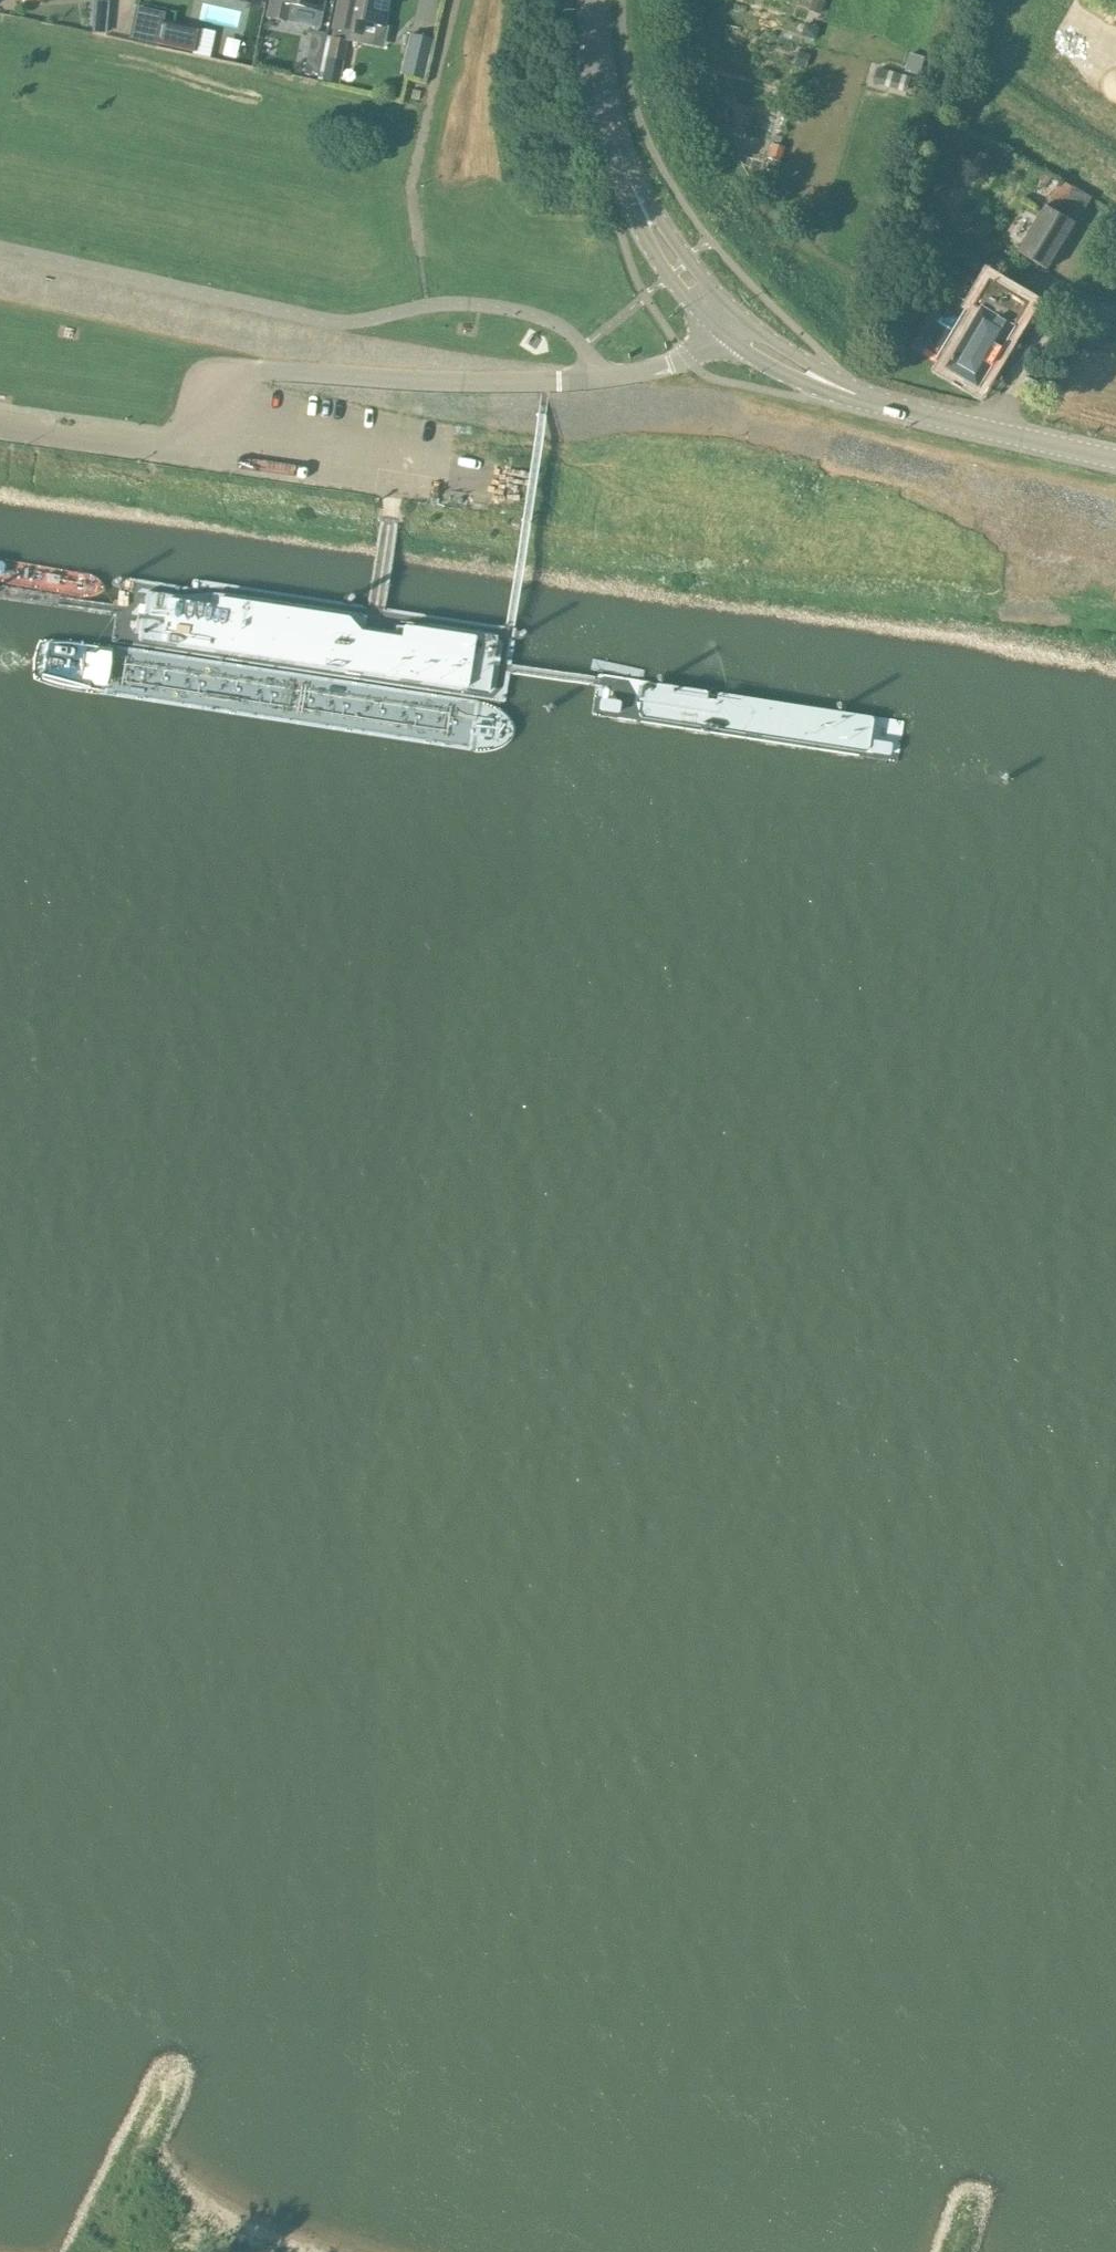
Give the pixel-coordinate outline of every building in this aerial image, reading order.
[(92,29),(107,31),(111,0),(109,0),(95,0),(92,29)] [(324,0),(270,0),(267,16),(288,20),(292,4),(322,10),(324,0)] [(389,0),(355,0),(354,3),(339,0),(333,28),(360,34),(363,21),(383,25),(389,0)] [(162,23),(157,45),(195,53),(200,32),(162,23)] [(403,73),(425,78),(433,39),(412,34),(403,73)] [(347,40),(332,37),(328,60),(342,63),(347,40)] [(317,79),(321,61),(308,58),(304,76),(317,79)] [(1060,213),(1075,188),(1063,181),(1048,206),(1047,206),(1043,213),(1020,252),(1049,270),(1077,223),(1060,213)] [(975,307),(981,311),(947,369),(980,389),(1017,327),(1030,304),(990,281),(975,307)] [(504,703),(515,628),(513,628),(509,627),(506,627),(386,608),(377,607),(368,606),(120,568),(109,642),(504,703)]
